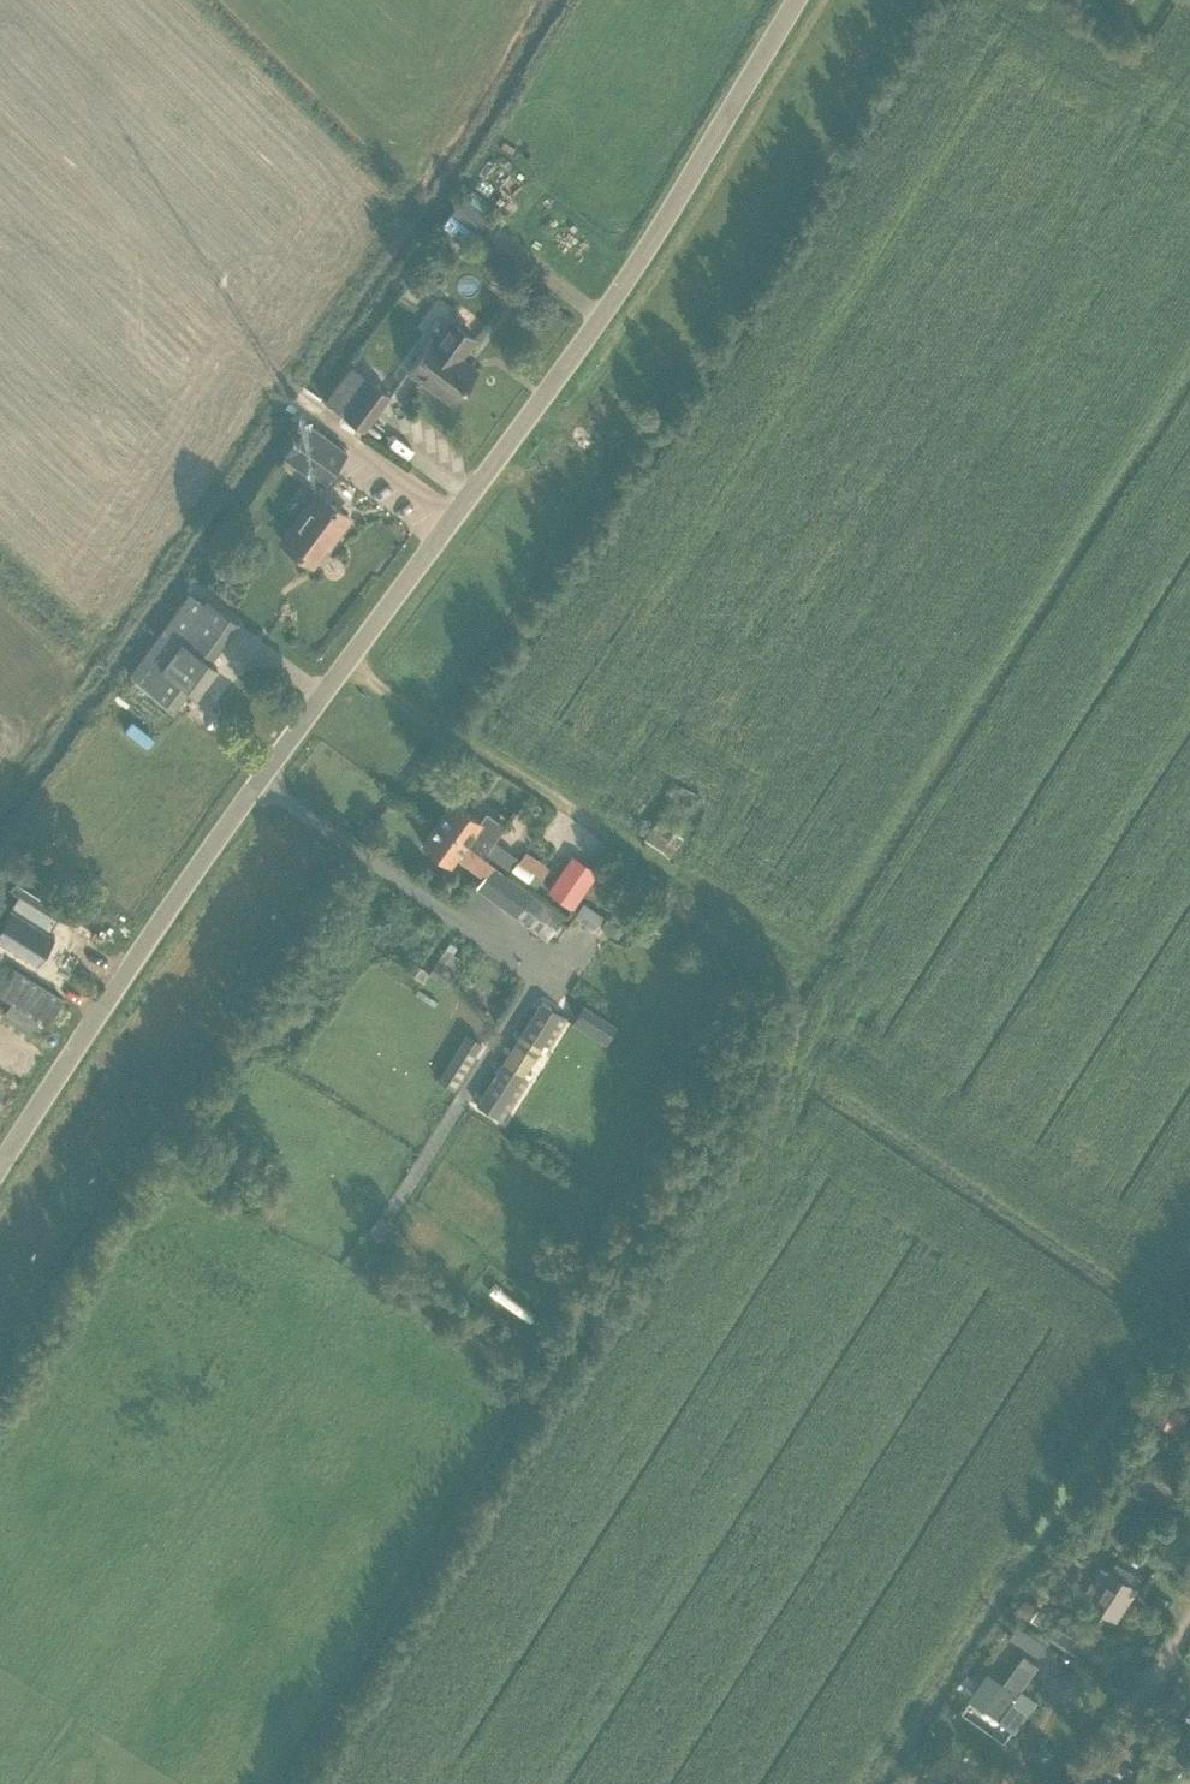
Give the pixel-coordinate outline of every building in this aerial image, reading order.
[(457,239),(495,210),(473,182),(435,212),(457,239)] [(453,401),(476,370),(460,358),(474,339),(452,323),(438,341),(433,338),(410,370),(453,401)] [(356,370),(331,403),(365,430),(390,397),(356,370)] [(310,423),(285,456),(323,486),(349,453),(310,423)] [(311,562),(332,534),(334,535),(349,515),(317,492),(282,540),(311,562)] [(188,595),(131,677),(178,709),(191,690),(197,695),(218,665),(211,660),(238,620),(207,599),(203,605),(188,595)] [(453,800),(438,821),(482,855),(504,823),(485,809),(479,818),(453,800)] [(477,862),(480,857),(482,855),(438,821),(423,843),(453,865),(459,857),(464,860),(468,855),(477,862)] [(572,905),(595,871),(572,855),(549,889),(572,905)] [(480,857),(477,862),(489,871),(476,888),(547,939),(563,917),(480,857)] [(0,922),(0,938),(37,962),(54,936),(48,932),(58,917),(60,918),(72,900),(23,867),(10,885),(20,892),(0,922)] [(63,1013),(12,980),(0,999),(0,1007),(47,1037),(63,1013)] [(527,1014),(503,1054),(501,1053),(471,1103),(515,1130),(544,1081),(528,1072),(559,1021),(533,1004),(527,1014)] [(1115,1616),(1128,1596),(1142,1575),(1117,1560),(1091,1601),(1115,1616)] [(1019,1648),(979,1710),(1006,1727),(1021,1703),(1014,1699),(1039,1661),(1019,1648)] [(1176,1774),(1189,1783),(1189,1753),(1176,1774)]
